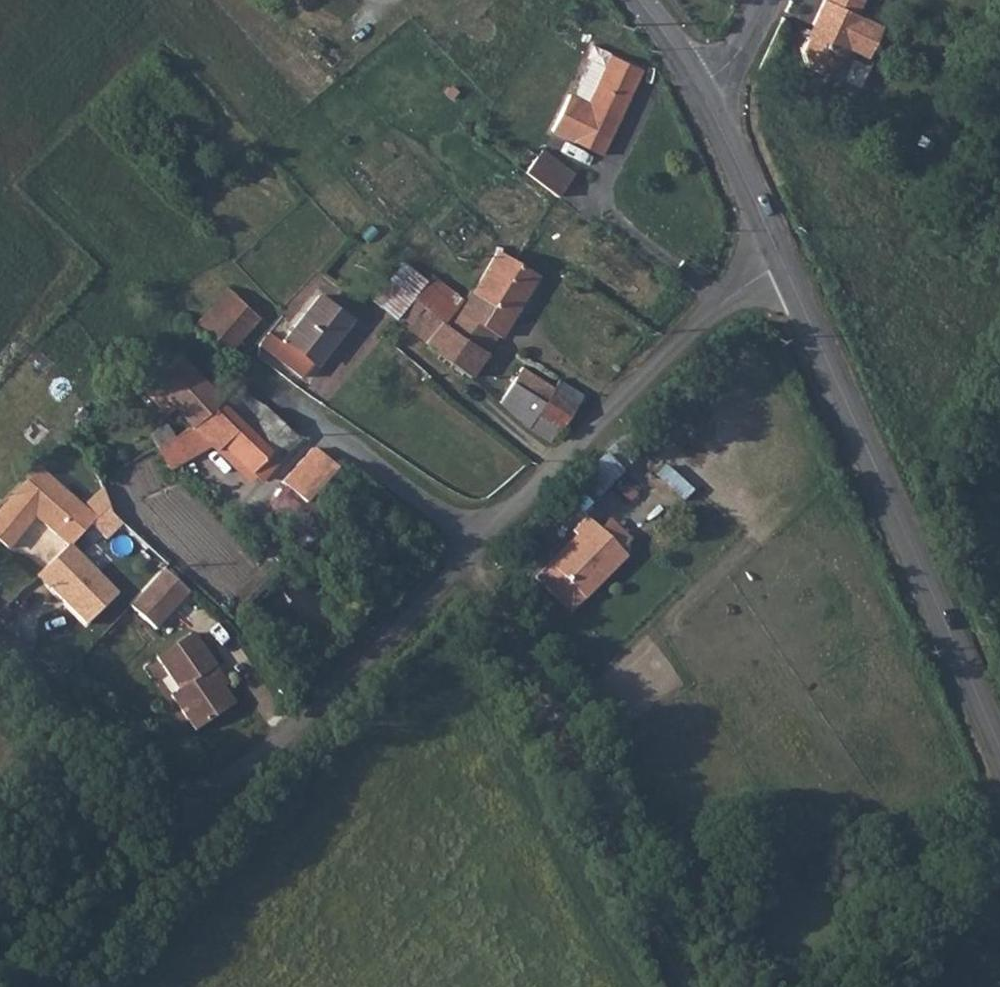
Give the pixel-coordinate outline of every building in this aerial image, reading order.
[(823,1),(819,1),(808,26),(814,28),(813,34),(808,32),(807,33),(844,54),(845,52),(864,60),(879,29),(853,16),(859,1),(857,0),(823,0),(823,1)] [(843,56),(844,54),(807,33),(799,52),(802,67),(803,67),(810,72),(818,74),(834,69),(839,58),(841,58),(843,56)] [(590,176),(645,59),(629,51),(615,82),(602,76),(596,86),(581,83),(563,118),(560,118),(551,135),(567,145),(558,160),(590,176)] [(567,145),(551,135),(542,153),(558,160),(567,145)] [(525,176),(542,189),(551,172),(537,161),(525,176)] [(557,201),(569,185),(551,172),(542,189),(557,201)] [(465,287),(455,301),(441,320),(412,298),(390,323),(427,357),(447,369),(474,385),(533,281),(501,260),(492,254),(470,288),(465,287)] [(441,320),(455,301),(427,279),(412,298),(441,320)] [(390,323),(412,298),(396,285),(377,311),(390,323)] [(191,334),(224,364),(257,323),(224,296),(191,334)] [(346,323),(318,303),(273,361),(301,381),(315,360),(318,362),(346,323)] [(224,364),(191,334),(172,361),(204,389),(224,364)] [(193,427),(219,403),(204,389),(172,361),(141,399),(163,415),(170,408),(193,427)] [(539,392),(556,405),(565,392),(548,380),(539,392)] [(565,392),(556,405),(544,423),(561,432),(586,407),(565,392)] [(258,468),(264,462),(274,470),(295,446),(278,431),(267,420),(244,400),(232,414),(219,403),(193,427),(189,431),(219,461),(222,458),(257,489),(268,477),(258,468)] [(577,478),(597,498),(628,464),(614,438),(577,478)] [(186,470),(178,460),(166,469),(175,480),(186,470)] [(331,480),(309,461),(289,482),(313,501),(331,480)] [(29,470),(0,500),(0,546),(29,519),(63,553),(64,552),(86,528),(29,470)] [(313,501),(289,482),(278,495),(301,515),(313,501)] [(103,509),(86,528),(102,543),(117,527),(106,516),(103,509)] [(589,518),(575,532),(579,536),(540,579),(563,600),(575,587),(589,599),(630,555),(624,550),(602,530),(589,518)] [(602,530),(624,550),(634,539),(612,518),(602,530)] [(117,597),(64,552),(63,553),(35,586),(48,598),(49,597),(89,630),(117,597)] [(188,595),(167,570),(132,608),(157,630),(188,595)] [(214,673),(191,639),(155,664),(176,694),(169,701),(194,737),(233,711),(209,676),(214,673)]
